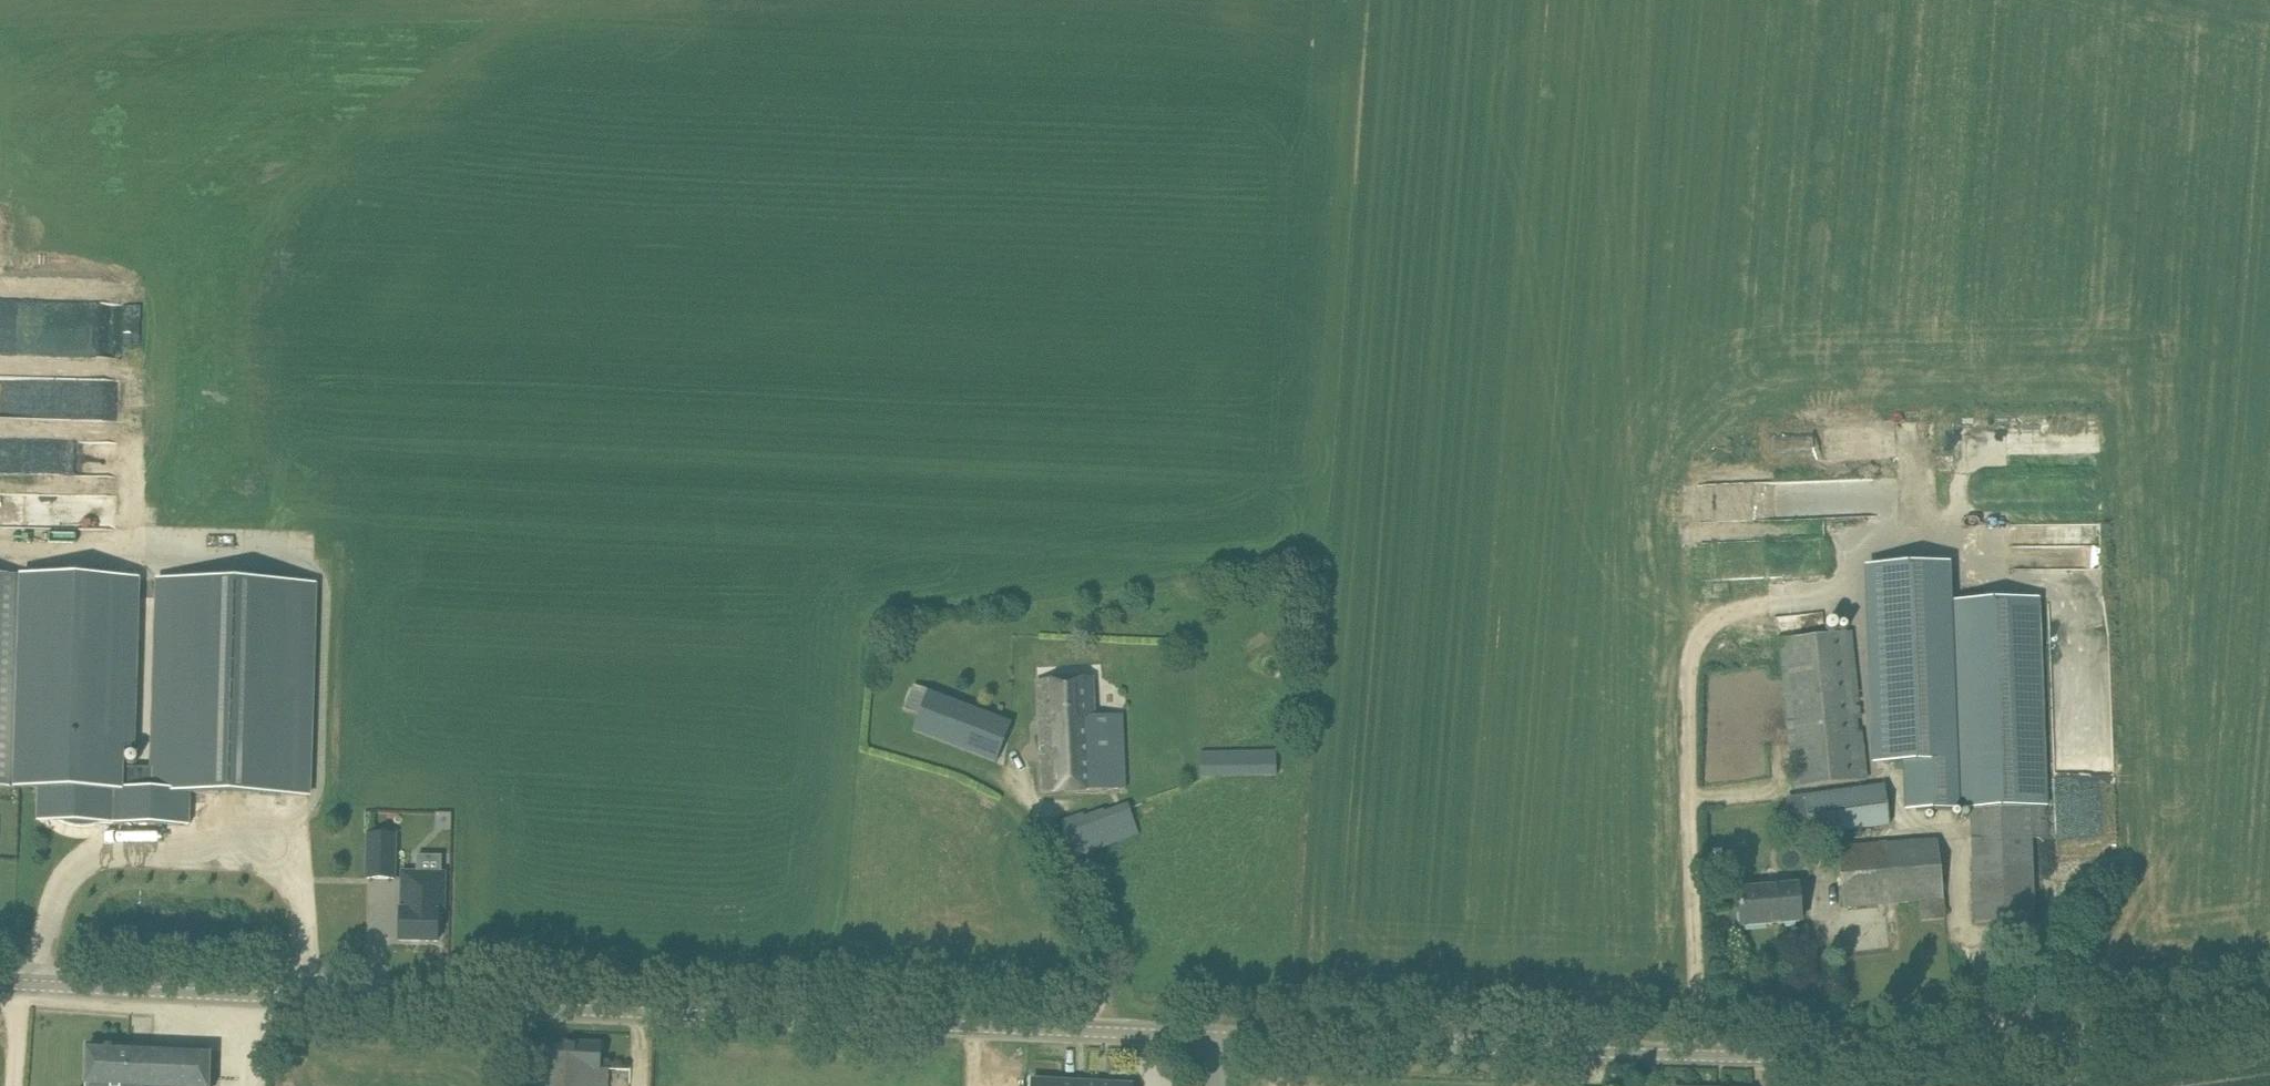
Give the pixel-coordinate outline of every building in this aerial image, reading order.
[(2093,541),(2093,523),(2011,524),(2011,541),(2031,541),(2093,541)] [(1947,563),(1865,566),(1873,763),(1905,763),(1905,811),(1956,808),(1948,604),(1947,563)] [(18,786),(24,575),(0,574),(0,786),(18,786)] [(18,786),(18,787),(39,788),(39,799),(40,802),(42,804),(44,807),(46,810),(48,812),(51,814),(53,816),(56,818),(58,820),(61,821),(64,823),(67,824),(70,825),(74,826),(77,826),(80,826),(83,827),(87,826),(90,826),(93,826),(96,825),(99,824),(102,823),(190,825),(191,792),(308,795),(314,583),(160,579),(154,767),(124,766),(124,747),(129,578),(24,575),(18,786)] [(2038,600),(1948,604),(1956,808),(1972,808),(1975,900),(1976,922),(1992,922),(2035,920),(2032,838),(2048,837),(2038,600)] [(1795,787),(1866,780),(1851,632),(1780,639),(1795,787)] [(1126,788),(1123,714),(1094,716),(1093,677),(1039,680),(1041,711),(1039,711),(1043,792),(1126,788)] [(914,685),(905,708),(920,714),(914,730),(997,762),(1005,741),(1012,723),(914,685)] [(1277,751),(1201,753),(1201,775),(1278,774),(1277,751)] [(1885,783),(1806,794),(1813,834),(1890,824),(1885,783)] [(1081,815),(1062,821),(1075,857),(1139,833),(1129,804),(1083,820),(1081,815)] [(398,834),(371,833),(370,877),(397,878),(398,834)] [(1945,919),(1943,897),(1937,839),(1838,847),(1842,884),(1845,906),(1920,900),(1922,921),(1945,919)] [(400,940),(438,941),(439,912),(444,912),(445,873),(403,872),(402,909),(400,909),(399,940),(400,940)] [(1801,922),(1799,900),(1798,884),(1739,889),(1742,926),(1801,922)] [(608,1068),(600,1067),(601,1044),(543,1041),(542,1063),(542,1066),(548,1067),(547,1085),(607,1085),(608,1068)] [(89,1045),(87,1085),(208,1085),(210,1050),(89,1045)]
